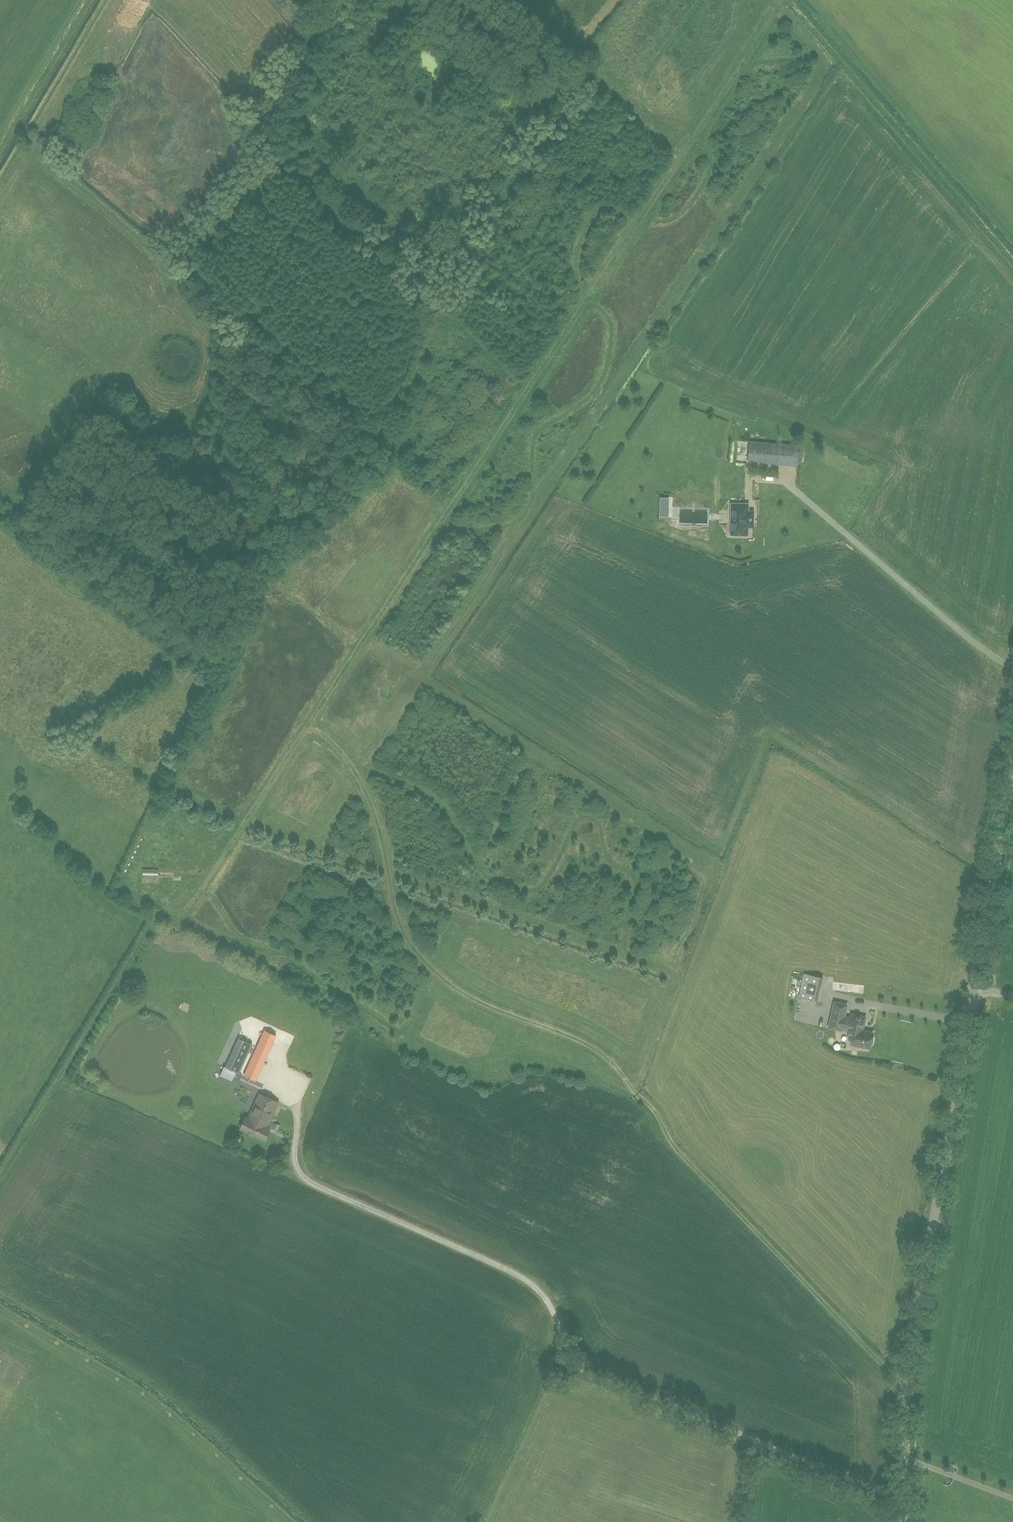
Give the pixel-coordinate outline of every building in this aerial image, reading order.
[(740,443),(741,459),(749,458),(748,442),(740,443)] [(762,443),(760,463),(797,465),(798,445),(762,443)] [(748,504),(732,504),(731,534),(747,535),(747,526),(753,526),(753,511),(748,511),(748,504)] [(160,877),(160,869),(144,868),(144,876),(160,877)] [(804,973),(799,997),(817,1001),(822,977),(804,973)] [(847,1004),(835,1002),(830,1027),(842,1030),(842,1028),(849,1030),(848,1035),(853,1036),(851,1043),(854,1044),(853,1045),(859,1046),(860,1045),(871,1047),(871,1043),(874,1043),(875,1037),(873,1036),(874,1032),(863,1030),(866,1017),(853,1014),(852,1018),(844,1017),(847,1004)] [(290,1035),(299,1039),(304,1025),(296,1022),(290,1035)] [(265,1029),(244,1075),(255,1080),(276,1034),(265,1029)] [(241,1038),(227,1067),(239,1073),(252,1044),(241,1038)] [(246,1117),(245,1117),(270,1128),(267,1126),(278,1102),(260,1094),(249,1118),(246,1117)] [(270,1128),(245,1117),(240,1128),(265,1139),(270,1128)]
